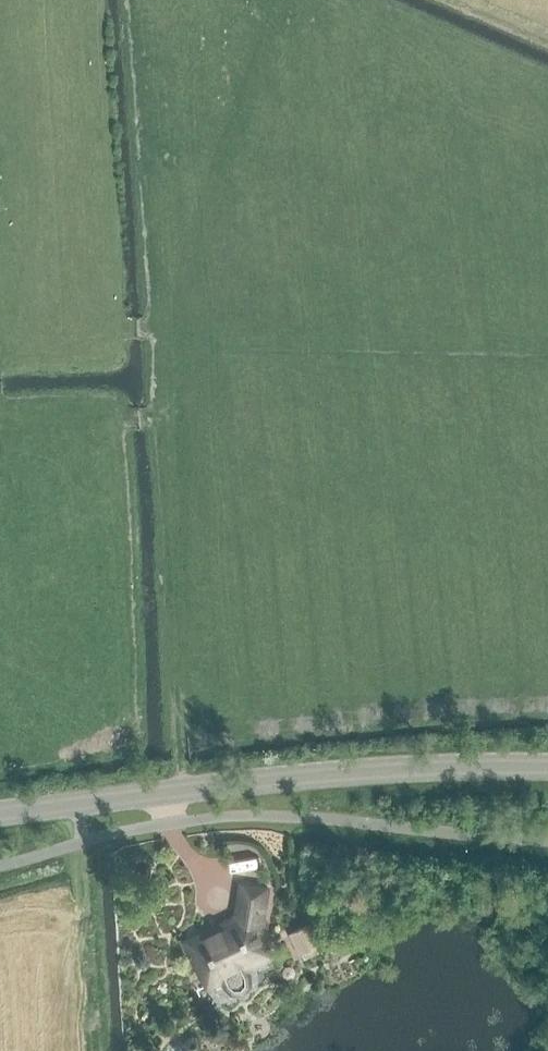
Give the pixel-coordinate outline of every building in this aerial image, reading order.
[(196,958),(208,984),(224,976),(227,984),(233,990),(242,989),(247,983),(246,975),(241,963),(267,950),(255,925),(261,922),(266,887),(241,883),(236,911),(239,917),(225,924),(227,928),(194,944),(200,956),(196,958)] [(320,945),(310,923),(289,934),(299,955),(320,945)] [(198,1048),(199,1042),(196,1037),(191,1036),(186,1039),(184,1044),(187,1049),(193,1050),(198,1048)]
